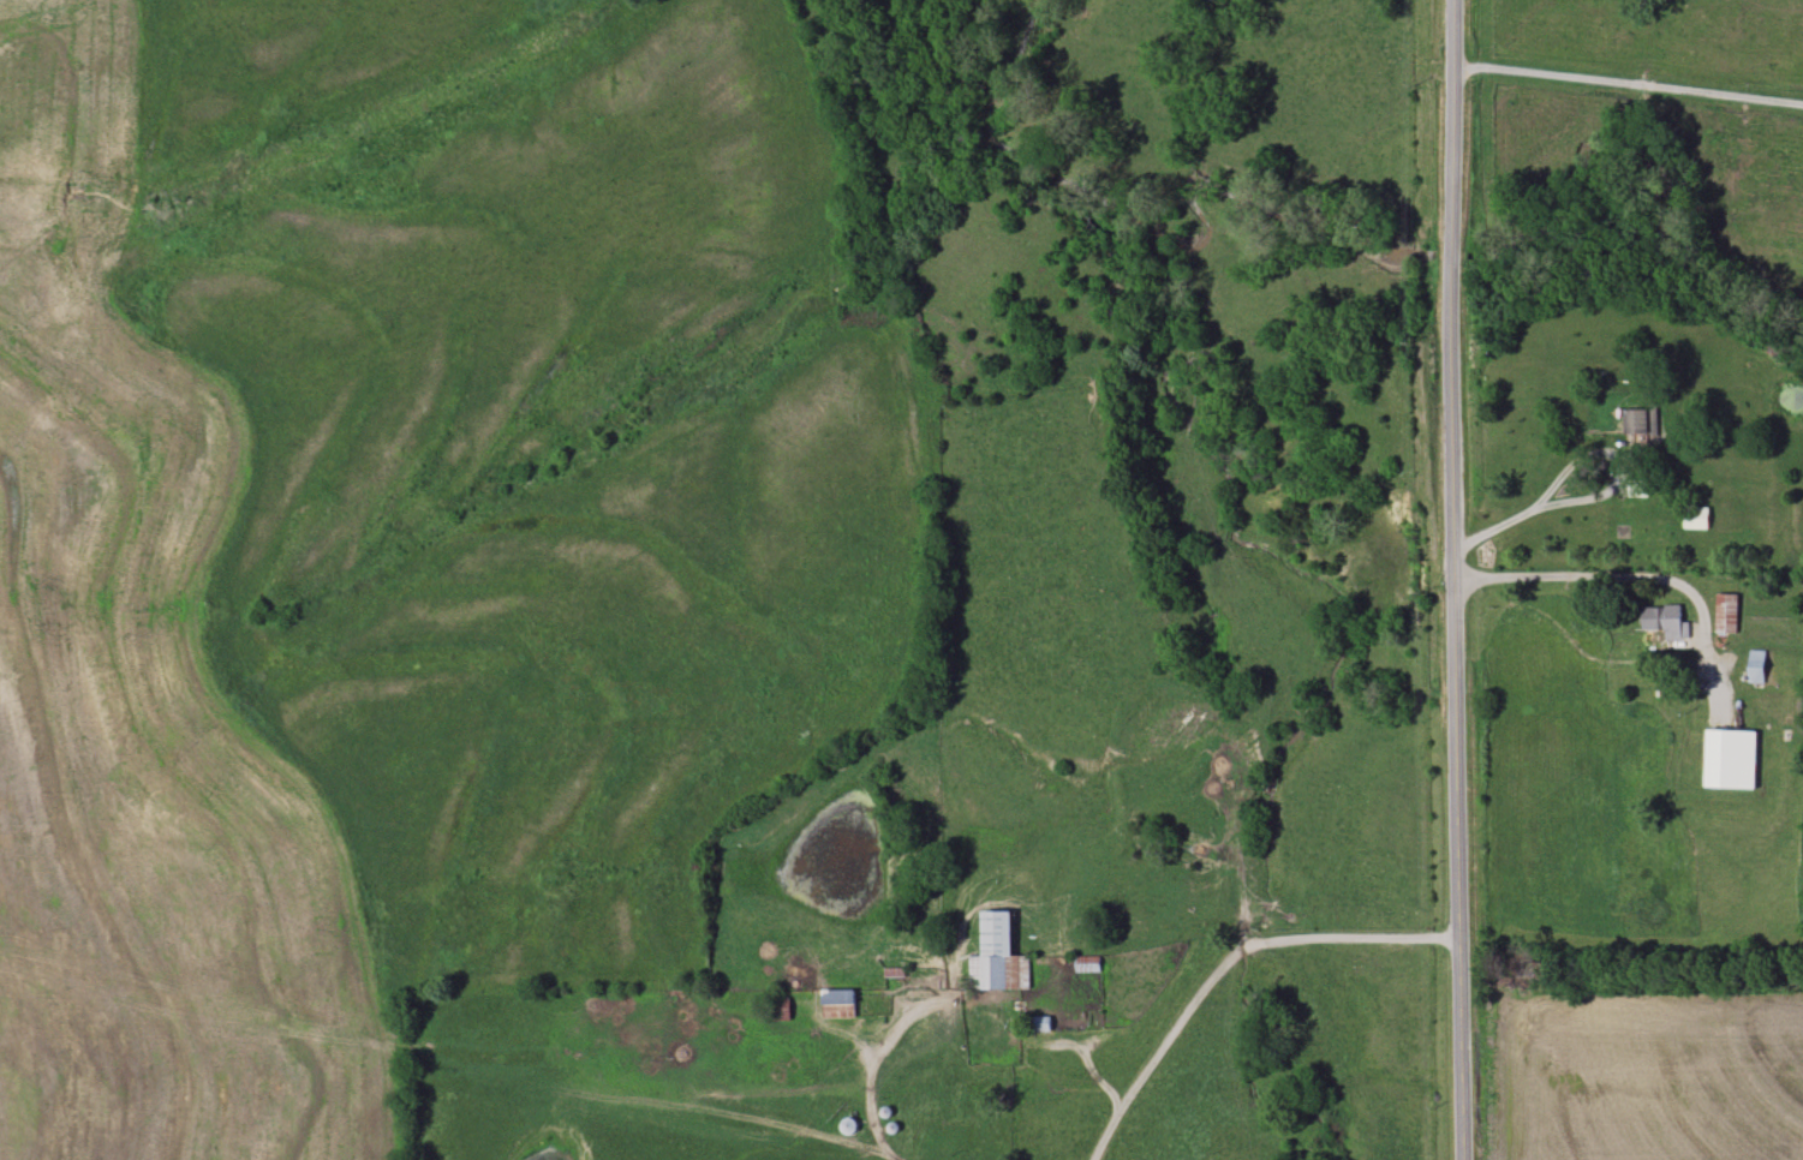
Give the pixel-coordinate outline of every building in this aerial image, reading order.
[(1625,434),(1659,434),(1659,408),(1625,408),(1625,434)] [(1709,507),(1684,507),(1684,529),(1709,529),(1709,507)] [(1717,594),(1717,633),(1738,633),(1738,594),(1717,594)] [(1642,631),(1665,631),(1665,640),(1681,640),(1681,605),(1642,605),(1642,631)] [(1749,680),(1764,680),(1764,651),(1749,651),(1749,680)] [(1756,731),(1706,731),(1705,789),(1755,790),(1756,731)] [(970,989),(1024,990),(1025,978),(1011,978),(1012,912),(983,912),(983,956),(971,956),(970,989)] [(822,990),(822,1019),(854,1019),(854,990),(822,990)]
